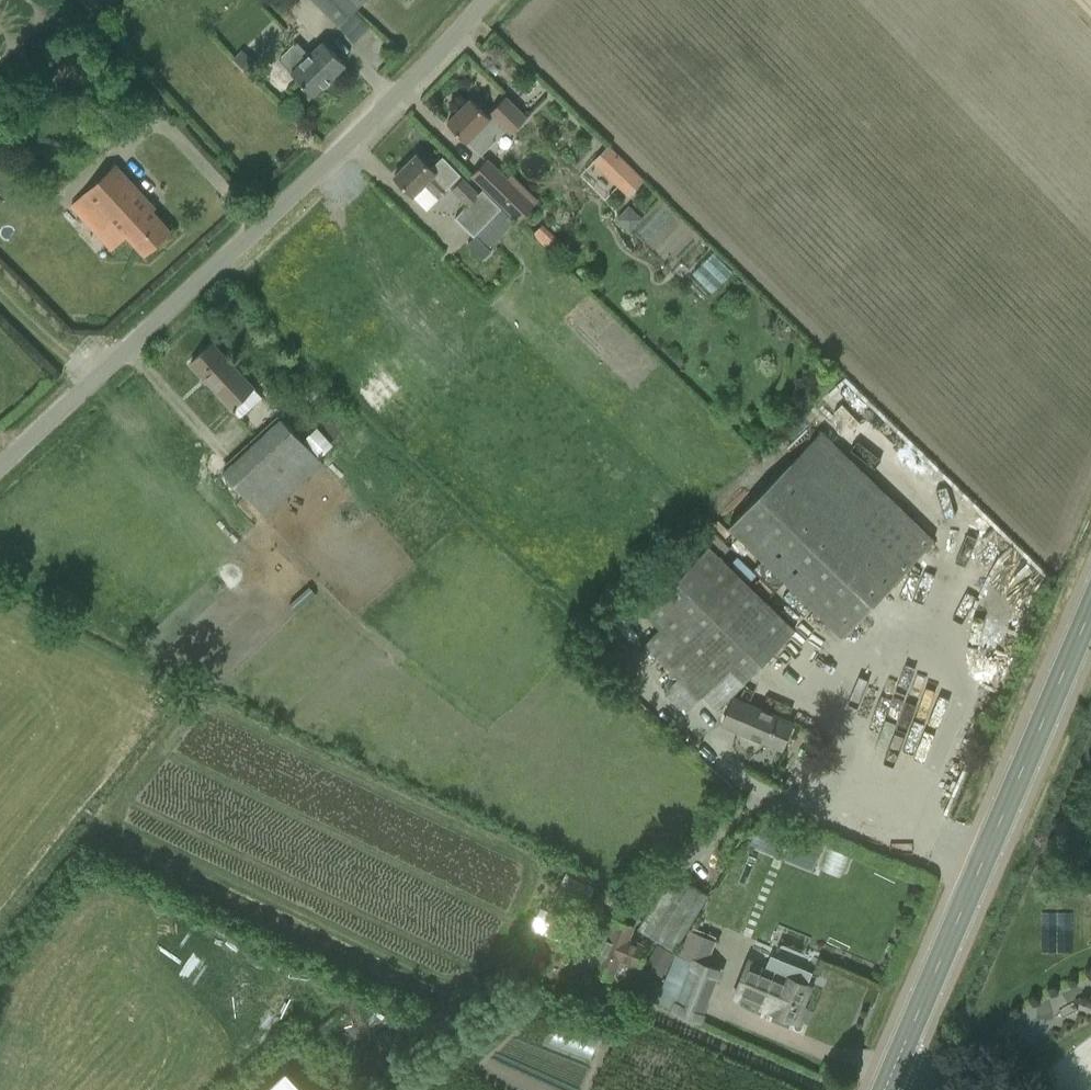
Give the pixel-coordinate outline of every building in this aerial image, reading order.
[(84,5),(94,15),(101,7),(95,0),(90,0),(84,5)] [(355,9),(365,0),(312,0),(338,27),(355,9)] [(345,65),(330,49),(322,41),(308,55),(297,43),(279,61),(291,73),(298,80),(313,96),(345,65)] [(91,58),(96,63),(105,54),(100,49),(91,58)] [(241,49),(233,58),(250,74),(258,65),(241,49)] [(470,100),(447,123),(463,138),(466,142),(480,155),(491,144),(503,132),(502,132),(505,129),(510,134),(527,116),(506,96),(486,116),(485,115),(470,100)] [(608,146),(592,162),(618,187),(627,197),(643,180),(644,180),(634,170),(608,145),(608,146)] [(459,175),(457,173),(442,157),(430,168),(416,154),(394,177),(409,192),(412,196),(423,184),(437,198),(459,175)] [(488,158),(470,176),(517,222),(534,204),(488,158)] [(155,208),(140,191),(116,165),(84,195),(84,196),(73,208),(84,220),(99,237),(111,226),(123,238),(127,236),(144,255),(170,231),(152,211),(155,208)] [(462,179),(451,190),(467,206),(454,218),(473,238),(478,233),(493,217),(501,210),(482,191),(478,195),(462,179)] [(628,231),(640,218),(627,206),(615,219),(628,231)] [(558,259),(570,249),(553,229),(541,239),(558,259)] [(212,343),(190,364),(205,380),(232,410),(232,409),(239,417),(261,397),(253,389),(254,389),(227,359),(212,343)] [(389,402),(370,383),(357,395),(376,415),(389,402)] [(223,472),(265,516),(321,463),(316,458),(301,441),(280,419),(223,472)] [(315,428),(301,441),(316,458),(330,445),(315,428)] [(728,525),(826,620),(842,635),(933,541),(820,431),(728,525)] [(212,485),(257,534),(266,526),(220,477),(212,485)] [(709,545),(644,611),(662,629),(646,645),(679,678),(664,693),(685,713),(702,696),(717,710),(744,681),(795,629),(779,614),(709,545)] [(779,665),(796,680),(803,671),(786,656),(779,665)] [(624,658),(616,665),(634,684),(641,677),(624,658)] [(792,722),(733,698),(722,724),(781,749),(792,722)] [(764,811),(756,829),(819,855),(826,837),(764,811)] [(855,878),(861,856),(834,849),(828,871),(855,878)] [(740,864),(734,876),(748,884),(754,872),(740,864)] [(676,892),(664,884),(637,929),(673,952),(707,895),(683,880),(676,892)] [(547,912),(540,930),(556,936),(563,918),(547,912)] [(611,979),(619,961),(636,968),(646,945),(628,938),(633,926),(604,914),(595,934),(589,949),(600,953),(593,971),(611,979)] [(678,951),(667,980),(681,985),(676,997),(706,1009),(721,970),(705,964),(715,940),(688,929),(678,951)] [(659,946),(651,960),(666,968),(674,955),(659,946)] [(748,962),(734,995),(771,1012),(769,1017),(774,1019),(788,1024),(790,1018),(797,1021),(803,1009),(796,1006),(805,985),(803,984),(807,974),(771,958),(766,970),(748,962)] [(573,999),(600,1011),(610,985),(582,975),(573,999)] [(567,1020),(556,1047),(599,1065),(610,1038),(567,1020)] [(394,1032),(382,1040),(394,1059),(406,1051),(394,1032)]
